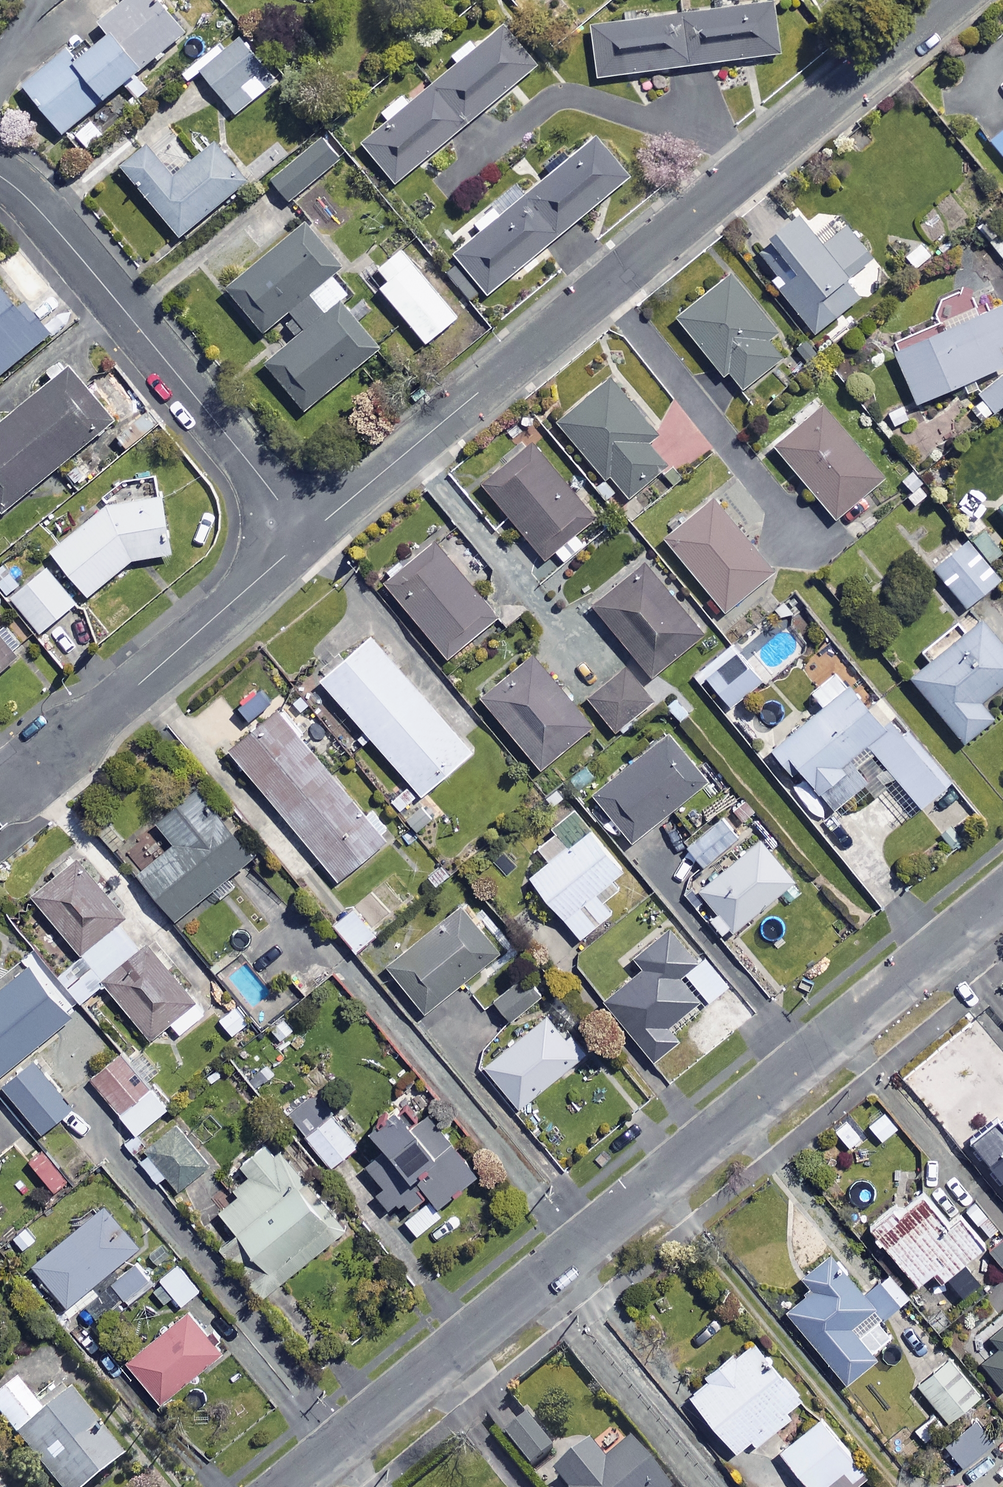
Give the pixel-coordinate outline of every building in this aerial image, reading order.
[(162,0),(116,0),(95,17),(104,29),(74,53),(69,46),(23,83),(60,129),(185,29),(162,0)] [(770,2),(683,14),(690,65),(777,54),(770,2)] [(690,65),(683,14),(590,26),(597,77),(690,65)] [(381,111),(388,120),(358,145),(391,183),(530,65),(498,27),(408,103),(400,95),(381,111)] [(274,78),(239,35),(198,68),(233,111),(274,78)] [(984,139),(1002,164),(1002,125),(984,139)] [(342,156),(323,133),(272,176),(291,198),(342,156)] [(245,177),(213,138),(172,172),(145,140),(118,162),(177,233),(245,177)] [(623,179),(591,140),(452,257),(485,296),(623,179)] [(359,320),(364,316),(344,292),(349,288),(330,267),(340,259),(305,217),(225,285),(263,329),(279,315),(295,334),(264,360),(304,407),(378,343),(359,320)] [(817,248),(793,219),(753,251),(773,276),(767,281),(811,335),(855,300),(841,282),(868,260),(841,228),(817,248)] [(985,240),(998,259),(1002,255),(1002,231),(1001,228),(985,240)] [(921,241),(902,255),(913,271),(932,257),(921,241)] [(456,313),(399,244),(377,263),(387,275),(378,282),(425,339),(456,313)] [(726,276),(674,318),(722,377),(725,375),(737,390),(787,350),(726,276)] [(0,277),(0,372),(51,329),(25,298),(21,302),(0,277)] [(999,306),(890,351),(912,404),(1002,366),(996,348),(1002,345),(1002,315),(999,306)] [(64,366),(58,358),(47,367),(54,375),(0,420),(0,506),(2,509),(112,416),(68,363),(64,366)] [(604,476),(593,486),(604,499),(620,486),(627,495),(665,463),(643,437),(654,427),(611,375),(557,419),(604,476)] [(880,480),(818,408),(770,449),(832,521),(880,480)] [(593,517),(531,442),(482,482),(544,558),(593,517)] [(170,551),(160,491),(111,499),(48,547),(84,594),(133,557),(170,551)] [(773,571),(716,499),(666,539),(722,611),(773,571)] [(993,508),(1002,519),(1002,500),(993,508)] [(496,618),(436,540),(385,579),(445,658),(496,618)] [(997,580),(964,542),(930,571),(962,609),(997,580)] [(47,563),(24,581),(6,560),(0,565),(0,581),(39,628),(76,598),(47,563)] [(702,631),(644,562),(592,605),(650,674),(702,631)] [(979,617),(963,630),(954,620),(914,652),(922,663),(907,675),(960,741),(989,717),(976,701),(1002,678),(1002,646),(979,617)] [(22,646),(1,621),(0,623),(0,664),(22,646)] [(320,674),(386,751),(370,765),(383,780),(399,766),(420,791),(470,748),(369,632),(320,674)] [(738,648),(704,676),(726,704),(760,677),(738,648)] [(591,724),(533,652),(480,695),(539,766),(591,724)] [(653,700),(625,666),(587,697),(614,731),(653,700)] [(790,769),(797,763),(805,772),(790,785),(818,818),(863,779),(873,791),(894,773),(919,803),(948,778),(893,713),(883,722),(847,680),(770,746),(790,769)] [(385,840),(277,707),(229,746),(336,879),(385,840)] [(706,777),(667,731),(592,795),(630,841),(706,777)] [(252,851),(196,784),(155,819),(174,841),(138,871),(175,916),(252,851)] [(438,813),(425,799),(404,817),(417,832),(438,813)] [(610,910),(602,900),(622,884),(613,873),(622,865),(575,806),(532,840),(546,858),(529,872),(578,934),(610,910)] [(795,874),(756,828),(742,840),(722,816),(687,845),(706,869),(692,880),(716,909),(708,916),(723,933),(795,874)] [(68,989),(130,933),(117,918),(126,911),(79,855),(32,893),(82,953),(56,975),(68,989)] [(695,956),(651,900),(575,961),(653,1059),(687,1032),(692,1039),(708,1026),(692,1007),(729,978),(705,948),(695,956)] [(500,948),(463,903),(387,965),(423,1010),(500,948)] [(375,933),(352,905),(332,922),(355,949),(375,933)] [(130,933),(68,989),(78,1002),(105,980),(150,1035),(170,1019),(179,1030),(204,1009),(147,940),(141,946),(130,933)] [(30,961),(0,986),(0,1072),(73,1011),(30,961)] [(307,963),(289,978),(304,995),(321,980),(307,963)] [(542,991),(525,971),(494,998),(511,1018),(542,991)] [(581,1051),(547,1009),(482,1061),(516,1103),(581,1051)] [(1002,1141),(1002,1053),(968,1012),(897,1070),(960,1148),(972,1138),(986,1155),(1002,1141)] [(72,1103),(56,1083),(70,1071),(50,1046),(36,1058),(33,1055),(1,1081),(40,1129),(72,1103)] [(136,1132),(168,1105),(122,1050),(90,1077),(136,1132)] [(356,1143),(312,1089),(286,1109),(330,1164),(356,1143)] [(392,1208),(404,1198),(409,1203),(427,1188),(437,1200),(475,1168),(425,1108),(413,1118),(396,1098),(370,1121),(386,1140),(364,1159),(384,1182),(376,1189),(392,1208)] [(210,1160),(177,1119),(149,1142),(157,1151),(142,1162),(156,1179),(166,1171),(178,1186),(210,1160)] [(231,1180),(239,1189),(218,1206),(236,1228),(219,1242),(260,1293),(339,1229),(265,1137),(240,1158),(247,1167),(231,1180)] [(988,1159),(1002,1177),(1002,1146),(988,1159)] [(938,1206),(920,1184),(870,1225),(916,1282),(933,1267),(941,1277),(981,1244),(945,1200),(938,1206)] [(441,1214),(428,1198),(403,1218),(416,1233),(441,1214)] [(139,1243),(104,1202),(33,1263),(67,1303),(139,1243)] [(987,1247),(1002,1265),(1002,1238),(1001,1235),(987,1247)] [(864,1293),(829,1250),(774,1295),(844,1382),(876,1356),(858,1335),(909,1294),(890,1271),(864,1293)] [(154,1281),(135,1258),(109,1280),(128,1302),(154,1281)] [(199,1288),(177,1262),(160,1277),(182,1303),(199,1288)] [(221,1349),(186,1307),(124,1357),(160,1400),(221,1349)] [(988,1335),(998,1346),(981,1361),(1002,1387),(1002,1323),(988,1335)] [(805,1400),(749,1332),(704,1370),(708,1375),(688,1392),(740,1454),(805,1400)] [(979,1394),(948,1356),(916,1382),(947,1420),(979,1394)] [(14,1381),(0,1392),(0,1422),(51,1486),(80,1486),(118,1457),(64,1389),(37,1410),(14,1381)] [(995,1402),(1002,1410),(1002,1394),(995,1402)] [(946,1424),(933,1409),(913,1428),(926,1442),(946,1424)] [(552,1448),(526,1416),(503,1434),(530,1467),(552,1448)] [(820,1416),(779,1448),(810,1486),(848,1486),(866,1473),(820,1416)] [(990,1440),(972,1418),(943,1443),(961,1464),(990,1440)] [(632,1441),(605,1463),(589,1443),(554,1470),(568,1486),(669,1486),(632,1441)]
